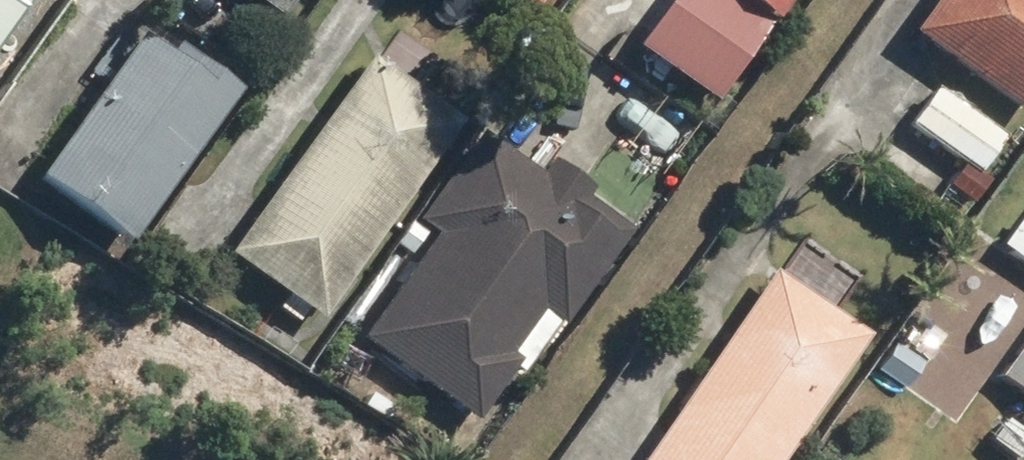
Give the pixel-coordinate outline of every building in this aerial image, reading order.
[(290,0),(246,0),(275,21),(290,0)] [(785,0),(660,0),(631,43),(716,101),(785,0)] [(906,33),(1020,118),(1023,113),(1023,0),(930,0),(906,33)] [(236,86),(174,43),(168,52),(136,29),(32,177),(126,243),(236,86)] [(462,121),(370,54),(226,250),(318,317),(462,121)] [(1005,134),(932,82),(906,119),(979,170),(1005,134)] [(354,331),(360,335),(470,420),(510,368),(518,374),(629,231),(581,194),(588,185),(550,155),(536,173),(484,132),(418,218),(432,229),(354,331)] [(1022,208),(996,244),(1023,264),(1023,209),(1022,208)] [(867,333),(770,267),(637,459),(779,459),(867,333)] [(996,375),(1023,394),(1023,333),(996,375)]
